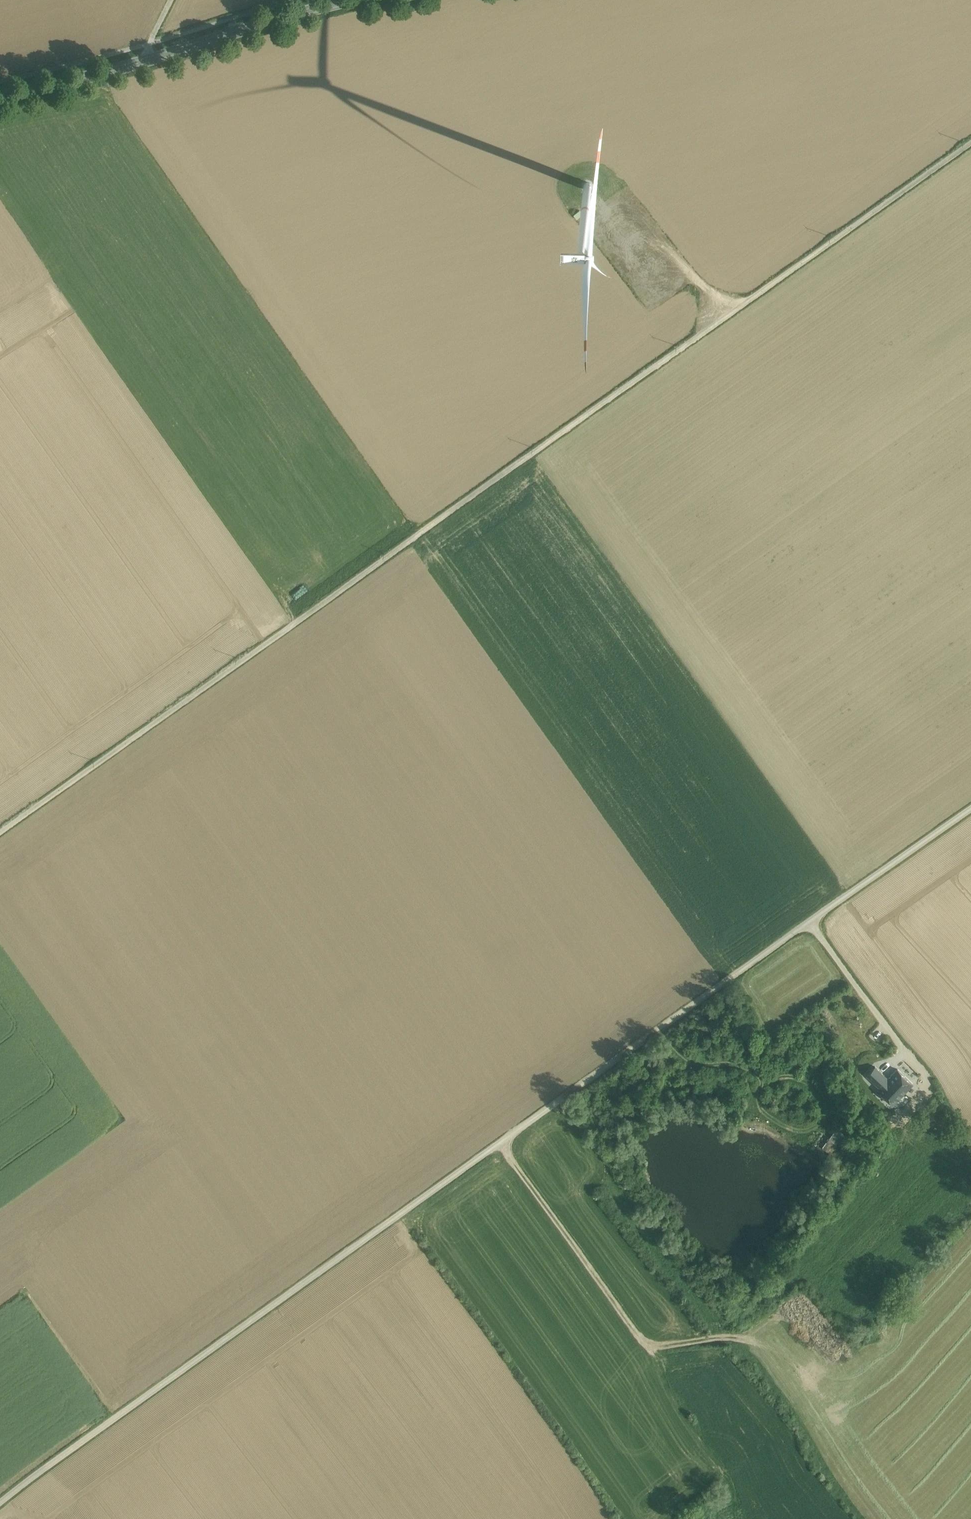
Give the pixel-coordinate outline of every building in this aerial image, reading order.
[(888,1078),(875,1065),(867,1074),(872,1079),(880,1086),(888,1078)] [(880,1086),(878,1088),(893,1103),(913,1082),(898,1068),(888,1078),(880,1086)] [(872,1079),(867,1074),(863,1078),(868,1083),(872,1079)] [(822,1146),(830,1151),(842,1133),(834,1128),(822,1146)]
